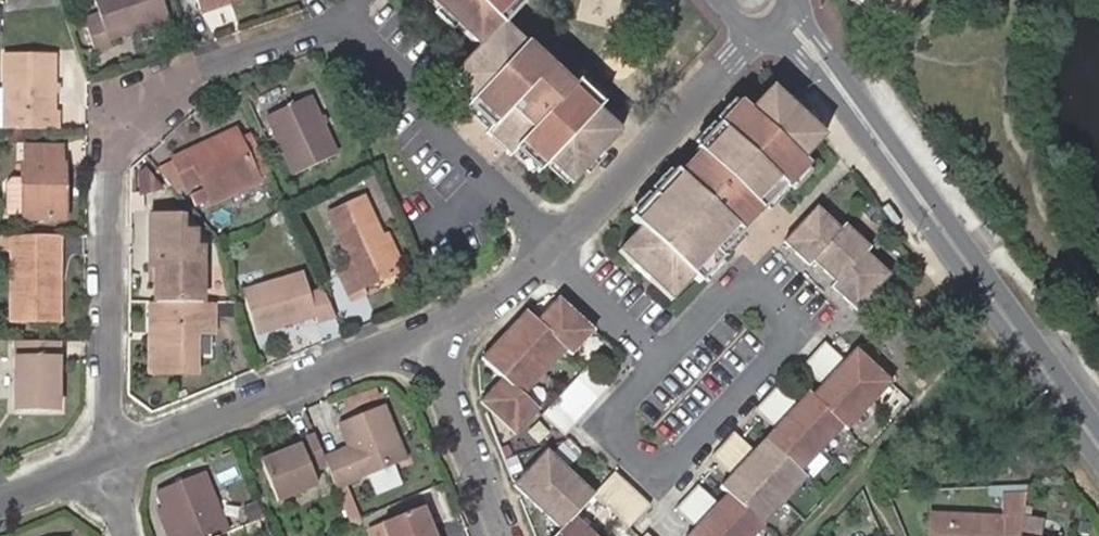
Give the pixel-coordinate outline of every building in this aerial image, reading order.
[(129,31),(168,20),(161,0),(93,0),(99,18),(83,23),(93,54),(110,47),(107,38),(121,34),(129,31)] [(228,0),(229,0),(195,0),(199,10),(228,0)] [(230,5),(228,0),(199,10),(200,15),(230,5)] [(438,9),(456,28),(478,48),(451,78),(453,80),(472,96),(475,99),(470,105),(473,107),(491,124),(495,127),(490,132),(511,154),(517,148),(521,151),(537,168),(539,169),(548,161),(551,164),(569,180),(571,182),(582,170),(601,151),(618,132),(596,110),(571,86),(568,84),(550,66),(546,62),(527,44),(526,43),(523,47),(500,24),(522,0),(428,0),(438,9)] [(899,17),(914,0),(881,0),(899,17)] [(453,31),(456,28),(438,9),(434,13),(453,31)] [(531,40),(527,44),(546,62),(550,58),(531,40)] [(51,129),(51,110),(51,94),(51,83),(51,54),(3,54),(4,129),(51,129)] [(554,62),(550,66),(568,84),(573,79),(554,62)] [(583,79),(579,83),(598,102),(603,97),(583,79)] [(467,102),(472,96),(453,80),(448,85),(467,102)] [(576,81),(571,86),(596,110),(601,104),(598,102),(579,83),(576,81)] [(651,198),(633,217),(630,220),(641,229),(637,234),(619,253),(670,301),(693,276),(700,282),(721,259),(718,256),(713,250),(775,180),(782,186),(785,190),(806,166),(800,158),(820,136),(801,117),(784,100),(771,87),(750,110),(740,101),(737,105),(719,124),(716,128),(698,147),(696,149),(699,153),(679,175),(676,171),(672,175),(654,194),(651,198)] [(801,117),(806,112),(789,95),(784,100),(801,117)] [(321,128),(317,119),(308,99),(267,117),(293,175),(334,156),(321,128)] [(732,101),(715,120),(719,124),(737,105),(732,101)] [(485,130),(491,124),(473,107),(468,113),(485,130)] [(321,117),(317,119),(321,128),(326,126),(321,117)] [(711,124),(694,142),(698,147),(716,128),(711,124)] [(233,132),(205,145),(207,151),(236,139),(233,132)] [(246,134),(236,139),(253,176),(264,171),(246,134)] [(207,151),(205,145),(173,159),(186,188),(200,182),(203,187),(190,193),(194,203),(207,197),(209,202),(256,182),(253,176),(236,139),(207,151)] [(55,185),(62,185),(62,165),(59,165),(59,146),(25,146),(25,164),(19,164),(19,178),(19,218),(55,219),(55,185)] [(537,168),(521,151),(515,157),(532,173),(537,168)] [(590,175),(607,157),(601,151),(582,170),(590,175)] [(186,188),(173,159),(156,167),(177,192),(186,188)] [(564,186),(569,180),(551,164),(546,169),(564,186)] [(142,167),(136,172),(135,196),(159,189),(142,167)] [(667,171),(650,190),(654,194),(672,175),(667,171)] [(18,215),(19,178),(8,178),(3,183),(2,214),(18,215)] [(713,250),(718,256),(782,186),(775,180),(713,250)] [(646,194),(628,212),(633,217),(651,198),(646,194)] [(400,272),(382,236),(364,197),(328,213),(351,263),(337,270),(353,303),(369,296),(365,289),(400,272)] [(869,250),(844,226),(839,231),(816,208),(783,243),(809,266),(814,261),(835,282),(831,287),(856,310),(888,275),(865,254),(869,250)] [(147,210),(136,210),(136,226),(147,226),(147,210)] [(386,234),(382,236),(400,272),(403,271),(386,234)] [(9,235),(0,235),(0,251),(9,252),(9,235)] [(56,323),(57,235),(9,235),(9,252),(8,321),(56,323)] [(150,248),(150,266),(156,265),(155,284),(155,302),(158,302),(201,302),(201,248),(150,248)] [(319,323),(335,318),(322,290),(309,294),(302,271),(242,290),(256,333),(317,317),(319,323)] [(500,380),(479,404),(513,435),(535,410),(520,396),(562,349),(568,355),(591,332),(555,300),(532,325),(522,315),(521,316),(520,316),(479,360),(500,380)] [(161,339),(151,339),(150,374),(193,374),(194,332),(211,332),(212,303),(158,302),(157,332),(161,332),(161,339)] [(155,302),(152,302),(151,339),(161,339),(161,332),(157,332),(158,302),(155,302)] [(56,409),(56,340),(11,340),(11,408),(56,409)] [(749,450),(730,432),(707,456),(727,475),(717,485),(724,492),(714,503),(694,485),(672,509),(693,527),(685,535),(753,535),(762,526),(760,524),(803,478),(799,474),(840,426),(846,430),(890,383),(854,351),(844,362),(822,343),(801,367),(817,384),(808,393),(805,390),(793,402),(773,383),(751,408),(770,426),(749,450)] [(565,437),(606,391),(583,369),(542,416),(565,437)] [(357,393),(339,400),(342,410),(360,403),(357,393)] [(327,466),(336,488),(408,458),(385,403),(341,420),(350,443),(352,449),(343,453),(340,446),(322,454),(327,466)] [(322,454),(314,433),(297,440),(299,445),(261,461),(277,501),(318,485),(313,471),(327,466),(322,454)] [(350,443),(340,446),(343,453),(352,449),(350,443)] [(515,491),(560,534),(559,535),(590,535),(573,520),(595,497),(546,453),(513,489),(515,491)] [(167,535),(216,535),(222,534),(227,532),(203,472),(192,476),(157,491),(161,503),(172,532),(167,535)] [(615,475),(595,497),(627,528),(648,506),(615,475)] [(999,520),(1003,520),(1003,535),(1017,535),(1020,518),(1024,495),(999,497),(999,520)] [(251,501),(239,506),(245,519),(257,514),(251,501)] [(155,506),(167,535),(172,532),(161,503),(155,506)] [(426,508),(387,523),(392,535),(438,535),(426,508)] [(1042,522),(1020,518),(1017,535),(1039,535),(1042,522)] [(930,520),(930,535),(1003,535),(1003,520),(999,520),(930,520)]
